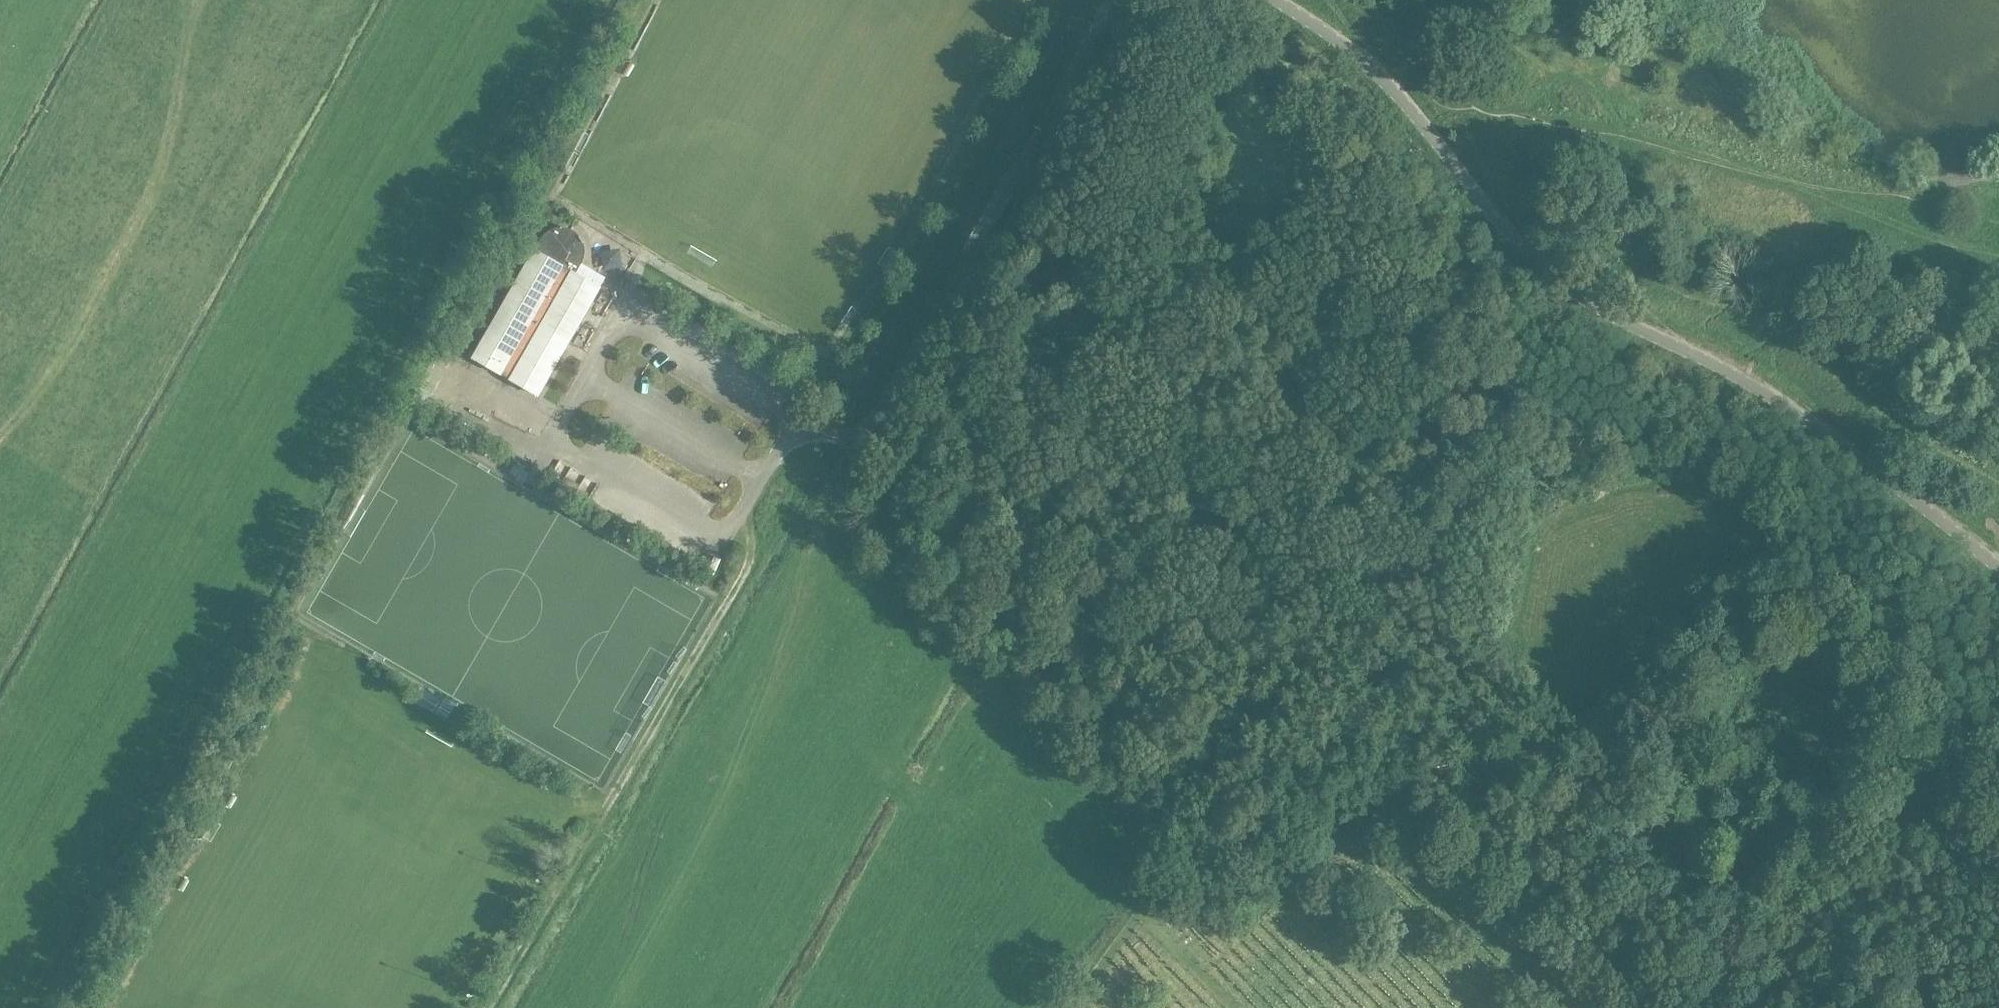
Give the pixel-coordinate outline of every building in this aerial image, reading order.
[(473,358),(539,396),(601,287),(576,273),(582,262),(583,259),(584,257),(584,254),(585,251),(584,249),(584,246),(583,244),(582,241),(581,239),(579,237),(577,235),(575,233),(573,232),(571,231),(568,230),(566,229),(563,229),(561,229),(558,229),(555,230),(553,231),(551,232),(548,233),(546,235),(544,237),(543,239),(536,250),(535,250),(473,358)]
